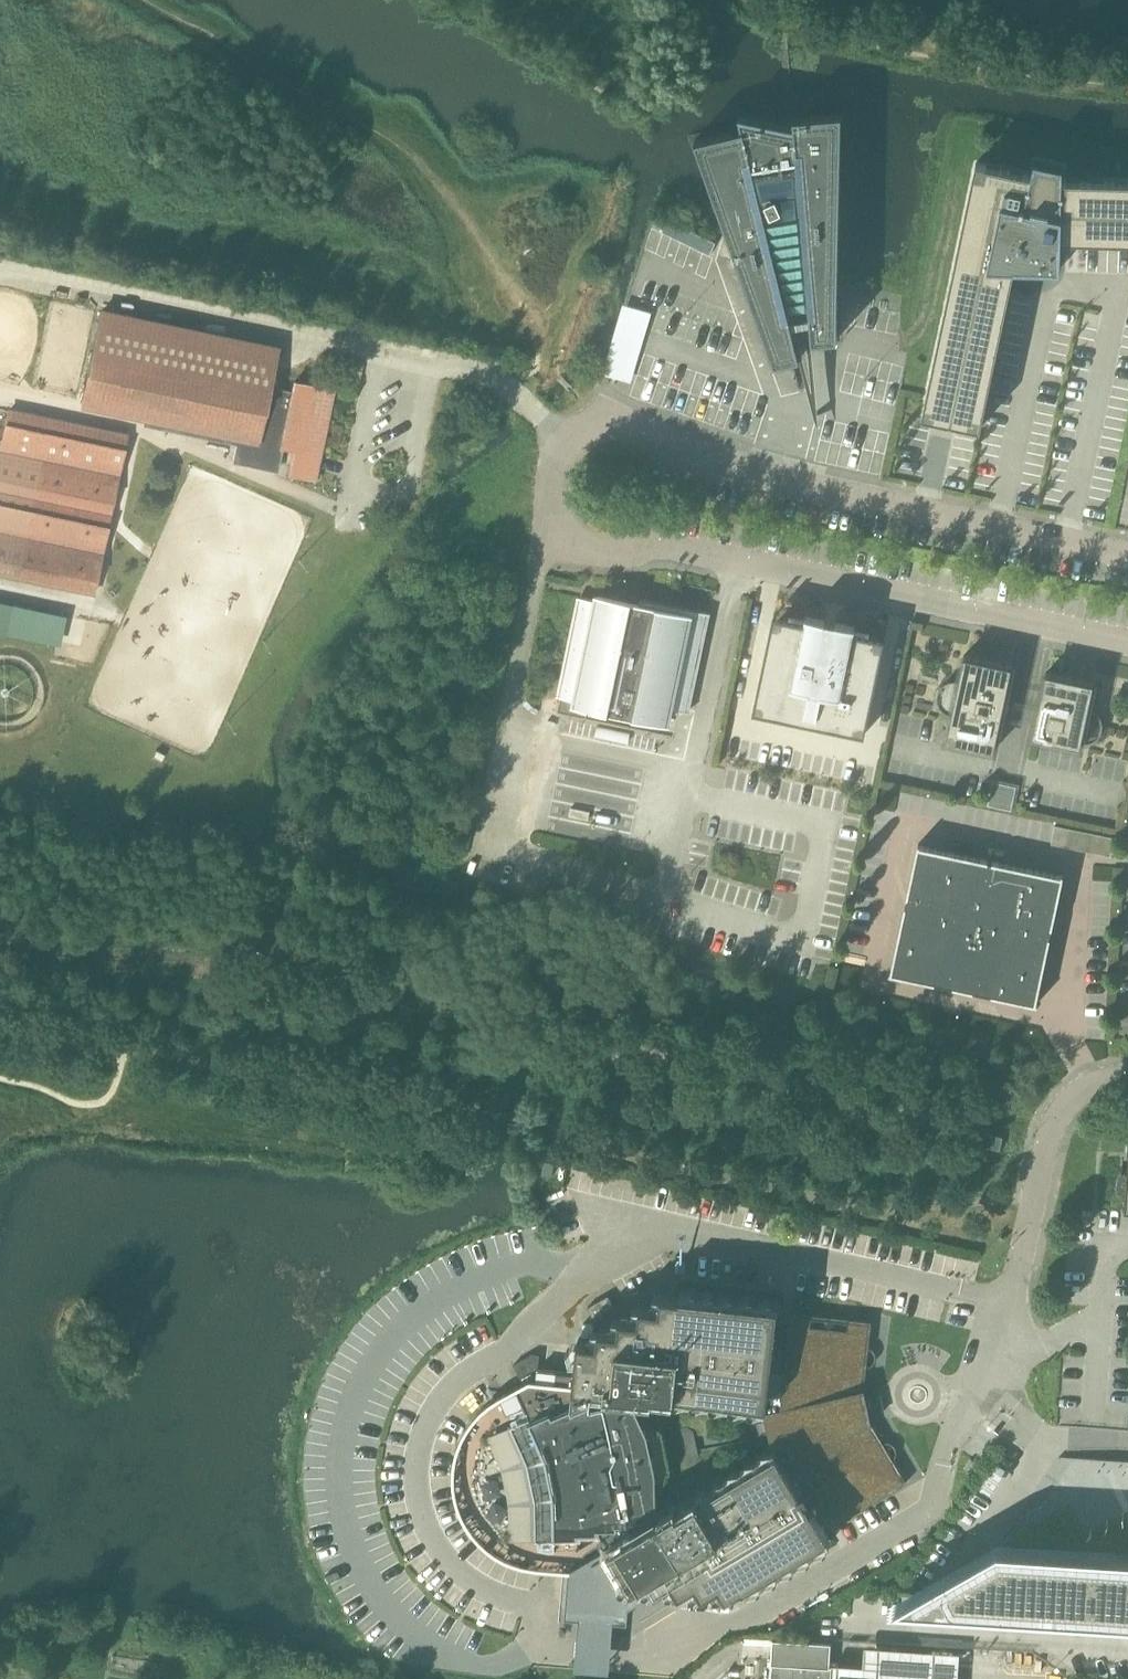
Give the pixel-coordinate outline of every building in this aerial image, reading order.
[(775,363),(801,356),(792,321),(797,320),(797,321),(797,322),(798,323),(799,323),(799,324),(800,324),(802,324),(803,324),(804,323),(805,323),(805,322),(806,321),(806,320),(806,319),(811,318),(813,340),(838,338),(843,112),(794,116),(795,125),(739,113),(743,127),(696,138),(775,363)] [(1035,267),(1035,268),(1036,269),(1036,270),(1037,271),(1039,272),(1040,272),(1041,272),(1042,272),(1044,271),(1045,270),(1045,269),(1046,268),(1046,267),(1062,267),(1063,238),(1127,240),(1127,180),(1063,179),(1064,165),(1035,159),(1032,173),(976,162),(923,414),(981,427),(1015,266),(1035,267)] [(710,256),(717,243),(669,219),(662,232),(710,256)] [(624,308),(606,368),(634,376),(652,316),(624,308)] [(101,311),(82,403),(103,407),(152,418),(151,425),(237,443),(234,459),(254,464),(256,458),(278,463),(282,446),(293,448),(319,454),(332,389),(294,381),(292,391),(270,386),(277,348),(101,311)] [(0,452),(0,572),(95,592),(127,434),(9,409),(0,452)] [(291,465),(289,474),(314,479),(315,470),(291,465)] [(981,574),(994,577),(997,564),(984,562),(981,574)] [(686,711),(707,611),(641,597),(638,614),(625,611),(626,606),(581,596),(557,713),(671,737),(675,718),(657,714),(659,705),(686,711)] [(759,684),(754,711),(864,734),(870,708),(871,703),(882,653),(886,638),(870,634),(855,631),(856,626),(805,616),(804,621),(789,617),(774,614),(771,630),(760,680),(759,684)] [(995,750),(1013,665),(965,654),(959,680),(955,679),(950,680),(946,682),(942,685),(940,689),(938,693),(938,698),(939,702),(941,706),(944,710),(948,712),(952,714),(946,739),(995,750)] [(1103,728),(1103,724),(1102,719),(1100,715),(1097,712),(1094,709),(1090,708),(1095,682),(1046,672),(1033,736),(1081,746),(1082,742),(1087,742),(1091,741),(1095,739),(1099,736),(1101,733),(1103,728)] [(1012,809),(1017,786),(994,781),(989,804),(1012,809)] [(1037,1002),(1064,874),(1062,874),(1062,875),(920,845),(921,844),(919,843),(892,971),(891,971),(890,972),(1038,1003),(1038,1002),(1037,1002)] [(987,1146),(1000,1149),(1003,1136),(990,1133),(987,1146)] [(516,1386),(503,1393),(510,1410),(524,1404),(529,1415),(510,1423),(526,1458),(527,1461),(534,1496),(535,1499),(535,1538),(558,1537),(558,1533),(578,1533),(578,1529),(598,1529),(608,1545),(608,1546),(571,1568),(563,1568),(563,1570),(570,1571),(567,1615),(587,1617),(586,1626),(596,1626),(606,1627),(606,1618),(626,1620),(628,1605),(656,1588),(673,1579),(680,1590),(696,1580),(703,1592),(711,1587),(720,1582),(727,1594),(741,1585),(744,1584),(828,1533),(801,1487),(778,1450),(777,1451),(679,1509),(677,1505),(660,1514),(657,1509),(657,1486),(662,1483),(672,1469),(669,1457),(665,1441),(663,1429),(648,1420),(642,1419),(633,1399),(634,1392),(653,1394),(653,1389),(767,1402),(768,1402),(769,1387),(772,1364),(773,1360),(773,1358),(775,1338),(779,1305),(778,1305),(681,1294),(679,1294),(661,1292),(661,1293),(659,1306),(650,1305),(640,1304),(639,1317),(620,1315),(618,1329),(599,1327),(598,1340),(578,1338),(575,1372),(538,1368),(537,1379),(530,1378),(516,1386)] [(766,1418),(755,1421),(759,1439),(770,1436),(771,1442),(777,1451),(778,1450),(801,1487),(812,1481),(837,1523),(839,1522),(838,1520),(853,1511),(854,1513),(855,1513),(854,1511),(869,1501),(871,1504),(872,1503),(870,1501),(886,1491),(887,1494),(888,1493),(887,1491),(903,1481),(905,1483),(907,1482),(894,1459),(892,1461),(881,1443),(883,1441),(872,1421),(870,1422),(863,1390),(865,1390),(865,1387),(867,1367),(865,1367),(867,1346),(869,1346),(872,1320),(869,1320),(869,1322),(850,1321),(850,1318),(849,1318),(849,1320),(831,1319),(831,1316),(830,1316),(830,1318),(812,1316),(812,1314),(811,1314),(810,1316),(793,1314),(794,1312),(791,1311),(787,1361),(773,1360),(772,1364),(769,1387),(768,1402),(767,1402),(765,1415),(766,1418)] [(998,1544),(894,1604),(1127,1617),(1127,1552),(998,1544)] [(586,1626),(578,1624),(577,1647),(575,1673),(608,1676),(610,1651),(611,1627),(606,1627),(596,1626),(586,1626)] [(771,1678),(834,1678),(835,1666),(830,1665),(831,1652),(831,1642),(773,1639),(772,1650),(771,1678)] [(835,1666),(834,1678),(948,1678),(950,1652),(861,1646),(860,1667),(835,1666)]
